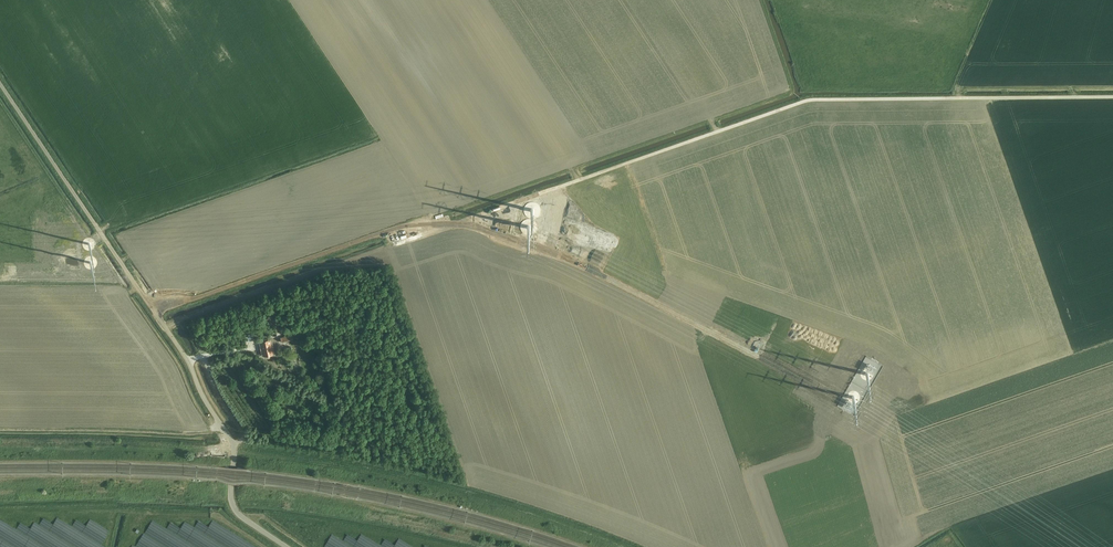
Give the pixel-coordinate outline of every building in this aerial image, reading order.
[(264,355),(274,353),(271,339),(261,341),(264,355)]
